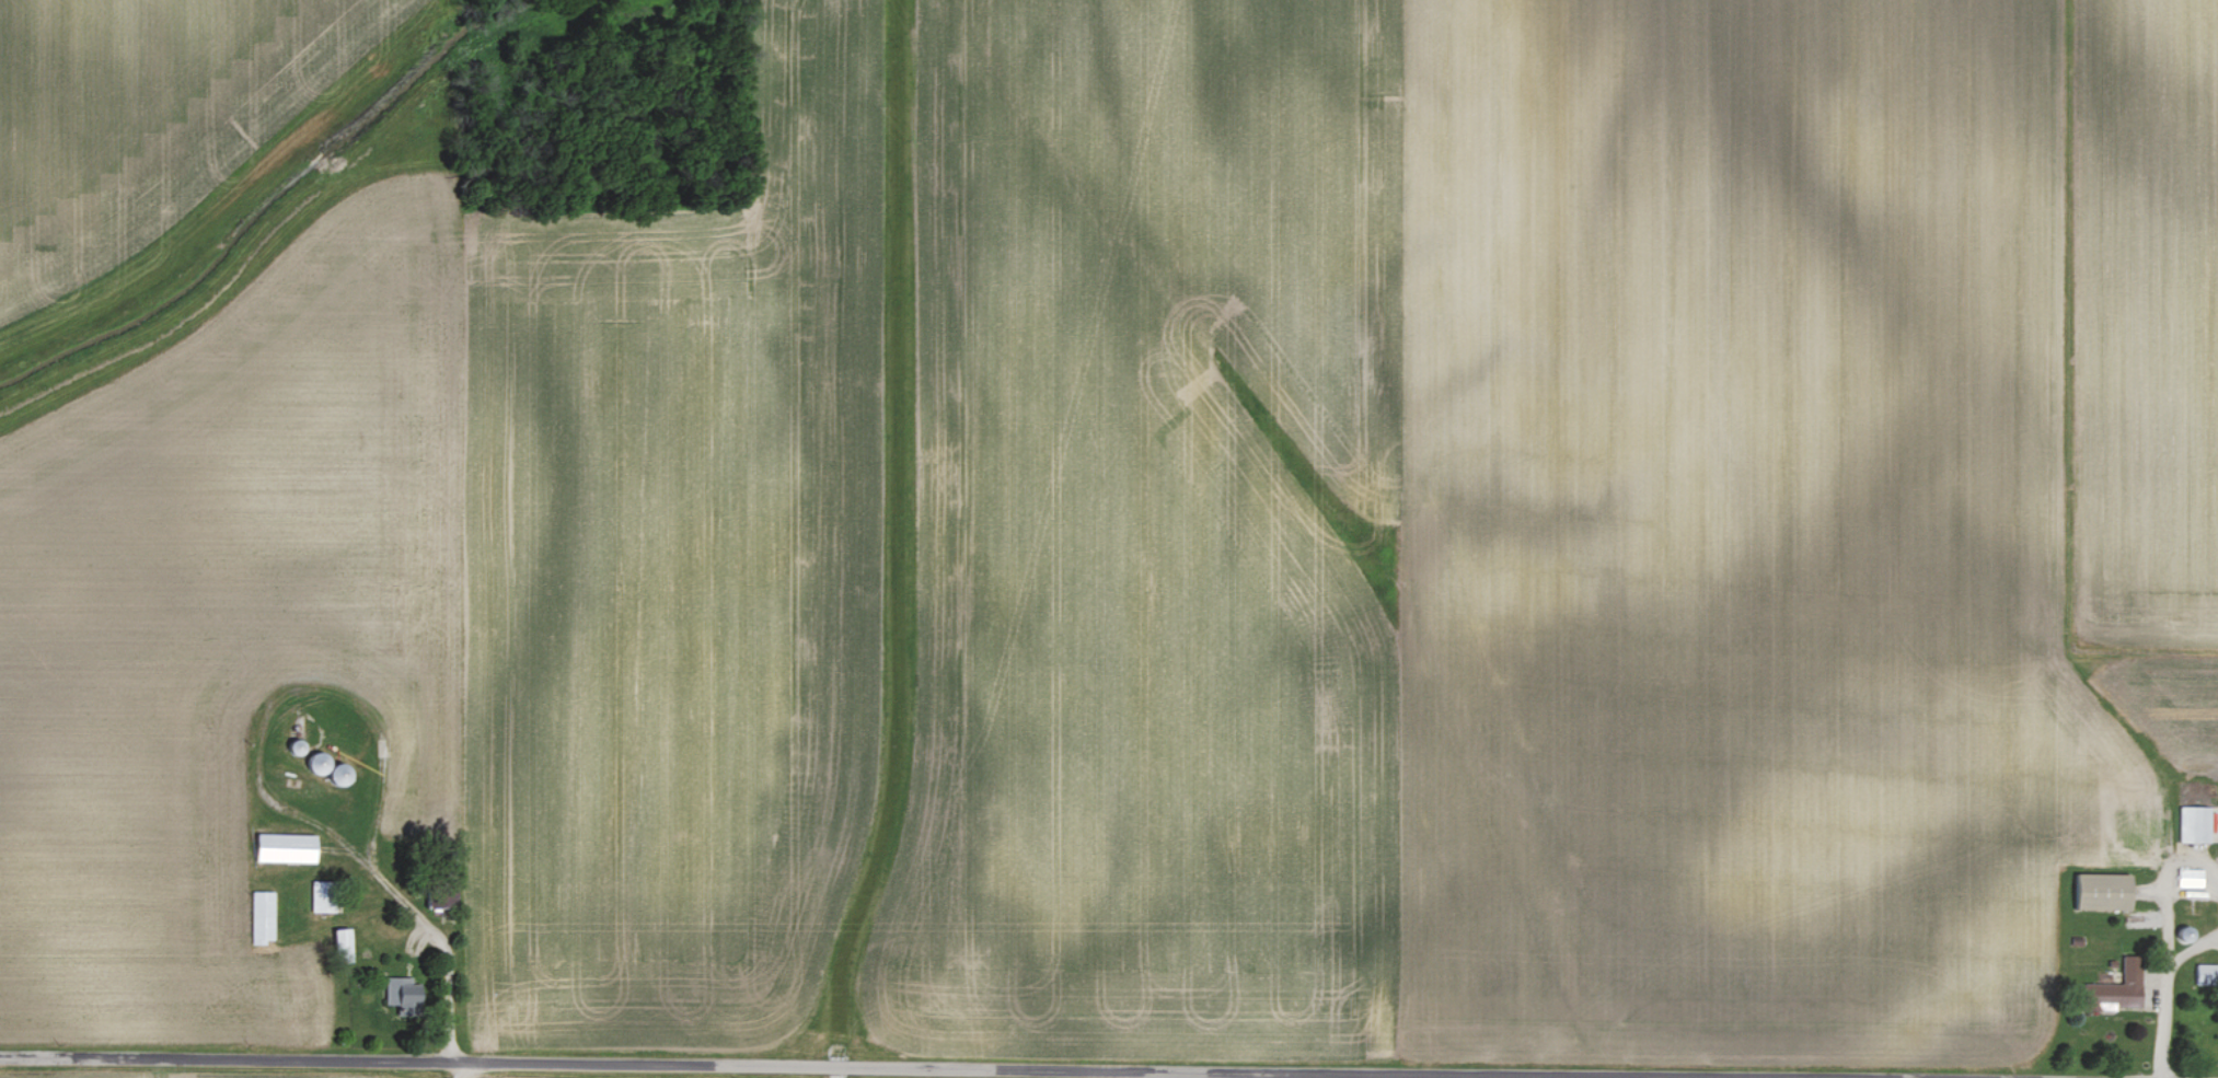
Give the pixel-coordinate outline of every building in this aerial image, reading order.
[(253,941),(276,942),(277,892),(254,891),(253,941)]
